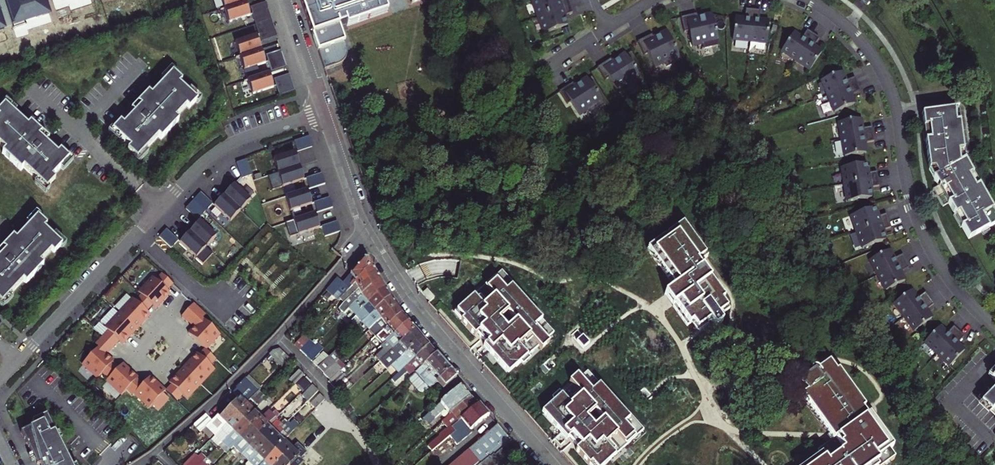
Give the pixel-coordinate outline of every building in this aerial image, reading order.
[(15,29),(27,25),(26,21),(39,16),(40,17),(51,14),(46,0),(6,0),(15,29)] [(230,23),(252,16),(246,0),(223,0),(230,23)] [(306,17),(313,38),(319,53),(326,74),(334,71),(334,70),(336,69),(338,68),(339,67),(341,65),(343,63),(345,61),(346,58),(348,54),(348,48),(347,44),(341,25),(344,24),(346,27),(388,13),(388,12),(389,11),(385,0),(338,0),(336,1),(332,3),(331,0),(300,0),(306,17)] [(570,6),(568,0),(565,0),(560,2),(559,0),(535,0),(533,1),(539,17),(570,6)] [(278,37),(267,4),(252,9),(254,16),(252,16),(258,36),(261,36),(263,42),(278,37)] [(573,13),(570,6),(539,17),(545,33),(568,25),(565,15),(573,13)] [(750,41),(753,10),(746,9),(745,19),(735,18),(732,39),(750,41)] [(759,10),(753,10),(750,41),(766,42),(768,21),(758,20),(759,10)] [(681,17),(684,32),(689,31),(692,45),(703,43),(704,48),(719,45),(712,14),(697,17),(696,14),(681,17)] [(796,60),(813,34),(807,30),(802,38),(793,32),(781,50),(796,60)] [(644,55),(648,53),(654,67),(664,62),(666,67),(681,60),(667,31),(653,38),(651,35),(638,41),(644,55)] [(818,37),(813,34),(796,60),(810,69),(821,51),(813,46),(818,37)] [(258,36),(237,43),(246,71),(267,64),(265,58),(258,36)] [(288,68),(283,52),(267,57),(270,63),(267,64),(271,74),(288,68)] [(596,67),(605,80),(608,78),(616,90),(626,85),(629,89),(642,80),(625,54),(612,62),(610,59),(596,67)] [(841,72),(822,79),(828,95),(857,84),(855,77),(845,81),(841,72)] [(183,82),(174,73),(153,96),(150,93),(133,111),(136,114),(125,126),(122,123),(114,132),(135,151),(132,154),(138,160),(160,137),(163,140),(180,122),(177,119),(188,108),(190,110),(199,102),(181,85),(183,82)] [(271,74),(249,81),(254,95),(275,88),(271,74)] [(296,92),(291,75),(275,80),(277,87),(275,88),(278,98),(296,92)] [(572,84),(559,92),(566,104),(571,103),(579,115),(588,109),(591,113),(603,104),(587,79),(574,87),(572,84)] [(860,90),(857,84),(828,95),(835,111),(854,103),(850,93),(860,90)] [(6,105),(0,111),(0,117),(0,145),(6,150),(3,154),(22,171),(25,168),(48,190),(54,183),(51,180),(70,160),(61,151),(59,154),(47,143),(50,140),(32,123),(29,126),(6,105)] [(921,113),(923,126),(922,127),(924,141),(925,141),(929,169),(938,186),(933,189),(943,206),(948,204),(954,215),(953,215),(960,228),(961,227),(968,240),(994,225),(994,214),(972,173),(963,107),(921,113)] [(839,122),(842,139),(873,134),(872,126),(862,128),(860,118),(839,122)] [(874,140),(873,134),(842,139),(845,155),(866,151),(864,142),(874,140)] [(311,138),(295,143),(298,152),(314,147),(311,138)] [(296,152),(274,159),(284,188),(305,181),(296,152)] [(253,175),(248,160),(238,164),(243,178),(253,175)] [(845,184),(878,178),(877,171),(868,173),(867,163),(842,167),(845,184)] [(323,175),(307,180),(311,190),(326,185),(323,175)] [(879,186),(878,178),(845,184),(848,201),(872,197),(870,187),(879,186)] [(252,201),(235,186),(215,207),(232,222),(252,201)] [(308,191),(287,198),(291,212),(313,205),(308,191)] [(201,194),(194,202),(206,213),(213,205),(201,194)] [(334,209),(331,199),(315,204),(318,214),(334,209)] [(206,213),(194,202),(187,209),(199,220),(206,213)] [(852,215),(857,231),(889,220),(887,213),(878,216),(875,207),(852,215)] [(316,215),(286,224),(291,239),(321,229),(316,215)] [(39,217),(18,240),(15,237),(0,252),(0,258),(0,302),(3,304),(24,281),(27,284),(45,266),(42,263),(52,252),(55,255),(63,246),(45,229),(48,226),(39,217)] [(892,227),(889,220),(857,231),(863,247),(886,239),(883,230),(892,227)] [(217,238),(201,222),(181,243),(204,265),(214,254),(208,248),(217,238)] [(342,232),(339,223),(323,228),(326,238),(342,232)] [(680,225),(644,251),(670,288),(661,294),(666,302),(682,327),(688,323),(692,331),(706,322),(711,329),(718,324),(714,318),(718,315),(723,310),(717,302),(720,300),(708,282),(698,269),(697,270),(695,266),(704,259),(680,225)] [(179,242),(167,231),(160,238),(172,249),(179,242)] [(870,259),(878,274),(906,260),(903,254),(893,258),(889,249),(870,259)] [(346,294),(373,267),(369,261),(365,260),(352,274),(340,289),(346,294)] [(906,260),(878,274),(886,289),(905,280),(900,271),(909,267),(906,260)] [(373,267),(346,294),(351,300),(377,274),(373,267)] [(501,271),(486,283),(453,313),(460,321),(473,336),(476,334),(485,344),(482,346),(507,374),(519,364),(521,367),(529,360),(526,357),(537,347),(540,350),(548,343),(545,340),(552,333),(514,290),(516,288),(501,271)] [(350,310),(361,298),(381,282),(377,274),(351,300),(340,311),(344,316),(350,310)] [(171,295),(154,278),(140,294),(157,310),(171,295)] [(357,317),(386,290),(381,282),(361,298),(350,310),(357,317)] [(320,300),(324,304),(334,294),(330,290),(320,300)] [(391,299),(386,290),(357,317),(364,324),(377,312),(391,299)] [(895,302),(905,316),(930,297),(926,291),(917,298),(912,290),(895,302)] [(934,303),(930,297),(905,316),(915,329),(932,317),(926,309),(934,303)] [(397,307),(391,299),(377,312),(383,320),(397,307)] [(151,316),(134,300),(106,329),(123,345),(151,316)] [(403,315),(397,307),(383,320),(388,328),(403,315)] [(410,323),(403,315),(388,328),(377,339),(384,346),(387,343),(410,323)] [(221,336),(204,320),(190,335),(207,351),(221,336)] [(382,362),(417,331),(410,323),(387,343),(390,347),(378,358),(382,362)] [(925,341),(937,353),(959,330),(954,325),(947,333),(940,326),(925,341)] [(959,330),(937,353),(950,365),(965,350),(958,343),(964,335),(959,330)] [(425,340),(417,331),(382,362),(384,364),(391,358),(393,360),(404,350),(408,355),(425,340)] [(306,335),(295,346),(300,351),(311,340),(306,335)] [(588,343),(581,336),(575,341),(582,349),(588,343)] [(300,351),(306,357),(316,346),(311,340),(300,351)] [(405,358),(412,365),(432,348),(425,340),(408,355),(405,358)] [(316,346),(306,357),(312,362),(322,352),(316,346)] [(115,362),(99,348),(83,365),(98,379),(115,362)] [(432,348),(412,365),(393,380),(396,384),(401,380),(402,382),(411,374),(413,378),(417,374),(438,356),(432,348)] [(283,352),(275,354),(271,357),(282,369),(291,360),(283,352)] [(322,352),(312,362),(319,369),(328,359),(322,352)] [(335,353),(328,359),(319,369),(324,375),(336,364),(341,360),(335,353)] [(215,370),(198,354),(170,384),(188,400),(215,370)] [(417,374),(430,389),(438,382),(444,389),(445,388),(451,396),(461,388),(464,385),(438,356),(417,374)] [(393,367),(396,369),(403,363),(401,361),(393,367)] [(342,370),(336,364),(324,375),(330,381),(340,372),(342,370)] [(139,379),(124,365),(108,382),(123,396),(139,379)] [(805,393),(799,397),(826,435),(834,446),(818,457),(821,461),(815,464),(894,464),(889,458),(893,454),(871,421),(868,423),(863,417),(866,414),(864,411),(841,377),(838,378),(832,368),(820,376),(818,374),(816,374),(814,374),(813,376),(812,378),(813,381),(802,388),(805,393)] [(305,376),(300,370),(290,380),(296,385),(305,376)] [(541,412),(566,440),(569,438),(577,448),(575,450),(588,464),(604,464),(643,430),(628,413),(626,415),(587,371),(579,378),(576,375),(568,382),(571,385),(560,395),(558,392),(550,399),(553,402),(541,412)] [(336,388),(346,380),(340,372),(330,381),(329,381),(336,388)] [(167,392),(151,377),(135,395),(150,409),(153,406),(159,412),(170,400),(164,394),(167,392)] [(304,391),(312,383),(308,379),(300,387),(304,391)] [(340,394),(351,385),(346,380),(336,388),(340,394)] [(252,400),(258,393),(246,381),(235,394),(239,399),(230,408),(237,415),(247,405),(252,400)] [(461,388),(451,396),(445,400),(424,420),(429,425),(447,411),(451,416),(471,400),(461,388)] [(978,405),(989,415),(994,409),(994,388),(978,405)] [(320,392),(316,389),(307,398),(310,402),(320,392)] [(267,398),(260,392),(258,393),(252,400),(259,406),(267,398)] [(267,398),(259,406),(257,408),(261,411),(264,408),(266,410),(269,407),(267,405),(273,398),(270,395),(267,398)] [(477,408),(471,400),(451,416),(442,424),(452,436),(457,432),(454,428),(463,420),(477,408)] [(237,415),(243,421),(253,412),(247,405),(237,415)] [(463,420),(472,431),(490,416),(480,405),(477,408),(463,420)] [(354,413),(348,406),(344,410),(350,417),(354,413)] [(237,415),(230,408),(217,422),(215,420),(209,425),(204,420),(192,431),(198,437),(205,431),(210,426),(218,434),(220,433),(237,415)] [(260,437),(273,423),(281,415),(276,411),(273,414),(270,411),(262,420),(252,429),(260,437)] [(252,429),(262,420),(253,412),(243,421),(252,429)] [(21,433),(35,462),(43,458),(44,462),(40,464),(41,464),(71,464),(46,415),(32,422),(34,426),(21,433)] [(243,421),(237,415),(220,433),(226,439),(243,421)] [(353,433),(357,430),(346,415),(341,419),(353,433)] [(243,421),(226,439),(220,446),(228,453),(234,447),(252,429),(243,421)] [(295,422),(284,433),(288,437),(299,426),(295,422)] [(268,445),(282,431),(273,423),(260,437),(268,445)] [(218,434),(210,426),(205,431),(213,439),(218,434)] [(498,426),(452,464),(481,464),(489,458),(491,460),(512,443),(498,426)] [(260,437),(252,429),(234,447),(242,454),(260,437)] [(457,432),(452,436),(429,456),(437,464),(467,440),(459,430),(457,432)] [(275,452),(285,442),(288,439),(289,438),(288,437),(284,433),(282,431),(268,445),(275,452)] [(268,445),(260,437),(242,454),(251,462),(268,445)] [(293,450),(285,442),(275,452),(283,460),(293,450)] [(301,447),(304,444),(301,442),(299,444),(293,450),(283,460),(288,464),(294,464),(296,463),(299,464),(303,464),(305,463),(303,460),(308,455),(301,447)] [(268,445),(251,462),(248,464),(249,464),(262,464),(275,452),(268,445)] [(275,452),(262,464),(278,464),(283,460),(275,452)]
